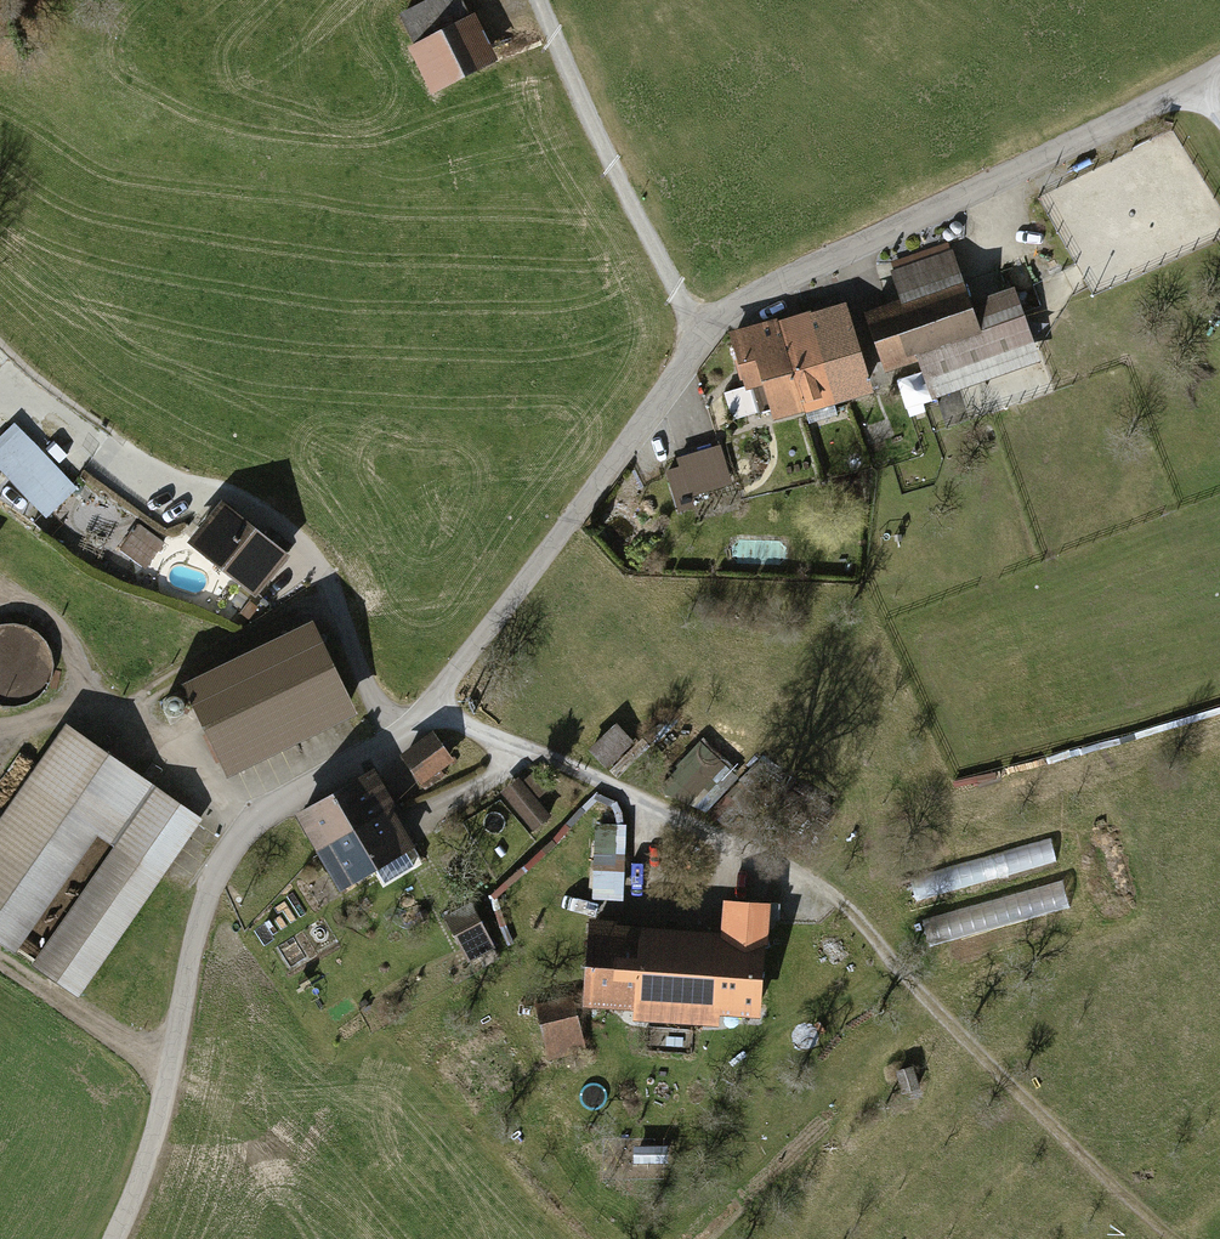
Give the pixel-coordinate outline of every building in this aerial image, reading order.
[(400,18),(438,97),(505,65),(482,17),(473,20),(464,0),(437,0),(400,18)] [(901,299),(865,312),(886,373),(918,361),(932,399),(1041,360),(1037,349),(1024,313),(1015,287),(972,302),(954,249),(891,271),(901,299)] [(846,300),(730,334),(746,387),(724,393),(733,422),(771,411),(774,420),(873,391),(846,300)] [(0,437),(0,468),(46,517),(77,488),(16,422),(0,437)] [(721,445),(677,458),(680,467),(667,470),(679,512),(695,507),(692,495),(732,484),(721,445)] [(264,534),(221,500),(187,542),(256,597),(290,555),(286,552),(292,544),(270,527),(264,534)] [(164,542),(138,523),(120,549),(145,568),(164,542)] [(264,605),(236,587),(220,611),(241,624),(260,612),(264,605)] [(314,620),(182,684),(227,777),(359,714),(314,620)] [(165,711),(171,716),(179,716),(184,711),(184,703),(179,697),(171,697),(165,703),(165,711)] [(617,723),(589,749),(607,769),(635,743),(617,723)] [(67,724),(0,818),(0,942),(14,952),(98,834),(115,846),(31,964),(76,996),(202,819),(67,724)] [(433,731),(400,755),(422,785),(454,761),(433,731)] [(609,770),(617,779),(651,746),(643,738),(609,770)] [(740,777),(701,741),(656,788),(707,812),(740,777)] [(316,851),(392,807),(396,804),(375,768),(295,815),(316,851)] [(519,777),(501,792),(534,831),(552,816),(538,799),(545,794),(529,776),(523,781),(519,777)] [(415,847),(392,807),(316,851),(340,891),(415,847)] [(628,826),(597,824),(593,899),(624,900),(628,826)] [(973,927),(1070,908),(1066,885),(968,903),(973,927)] [(584,1005),(633,1009),(633,1019),(719,1025),(720,1015),(761,1018),(769,903),(723,899),(720,932),(589,923),(584,1005)] [(472,903),(444,917),(468,963),(495,949),(472,903)] [(575,996),(536,1005),(549,1060),(588,1051),(575,996)] [(919,1089),(913,1066),(896,1071),(902,1093),(919,1089)] [(667,1146),(633,1146),(633,1164),(667,1164),(667,1146)]
